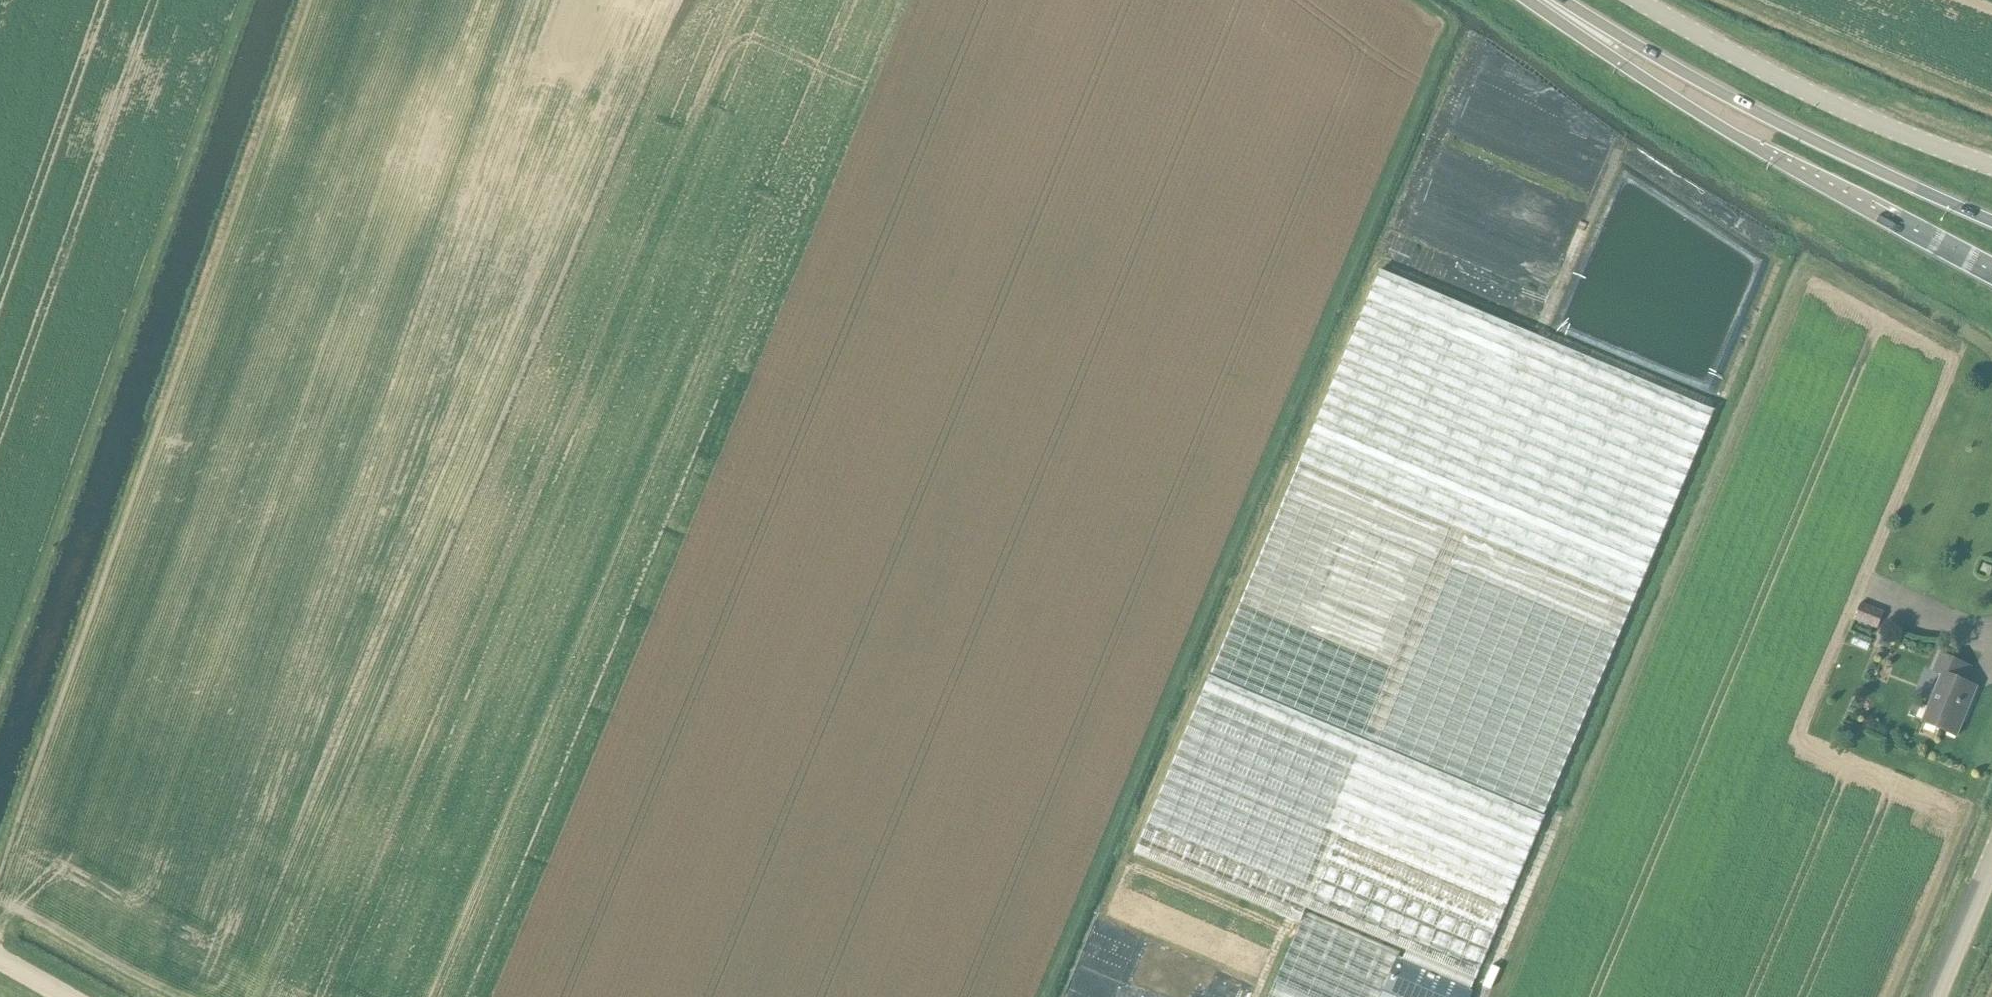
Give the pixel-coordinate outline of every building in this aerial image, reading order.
[(1379,270),(1210,675),(1542,816),(1713,411),(1379,270)] [(1987,574),(1990,567),(1983,563),(1979,571),(1987,574)] [(1876,629),(1883,614),(1860,604),(1854,619),(1876,629)] [(1871,639),(1855,633),(1851,643),(1867,650),(1871,639)] [(1882,635),(1878,645),(1888,648),(1891,639),(1882,635)] [(1955,736),(1975,688),(1963,683),(1970,667),(1939,654),(1933,670),(1942,674),(1922,723),(1955,736)] [(1209,676),(1134,854),(1299,923),(1305,909),(1406,951),(1402,960),(1471,989),(1543,818),(1209,676)] [(1268,996),(1470,996),(1472,992),(1397,959),(1399,953),(1304,912),(1268,996)]
